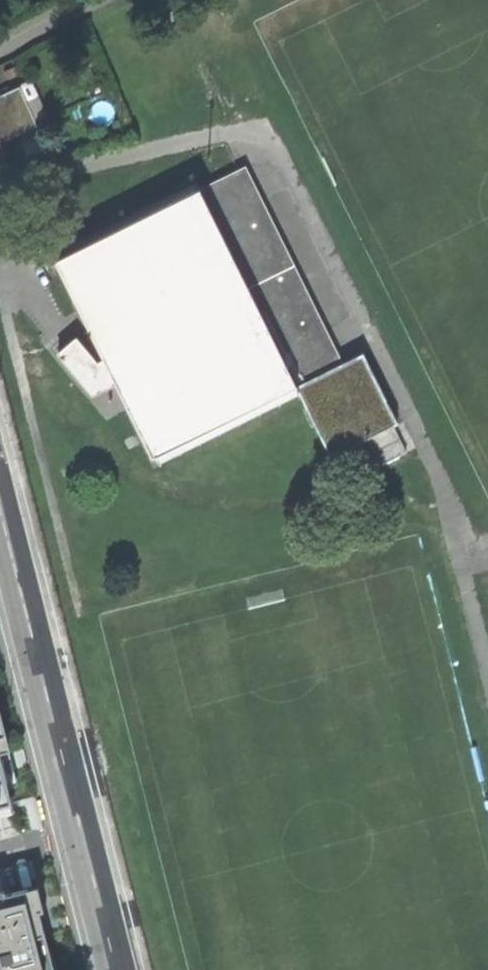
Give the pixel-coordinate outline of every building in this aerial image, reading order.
[(32,125),(15,89),(0,96),(0,139),(32,125)] [(378,466),(404,453),(391,425),(395,423),(360,353),(334,366),(237,169),(196,189),(195,188),(54,258),(103,357),(92,362),(73,339),(55,353),(90,394),(115,381),(155,462),(296,391),(328,456),(364,438),(378,466)] [(24,823),(0,712),(0,829),(24,823)] [(32,880),(0,890),(0,969),(59,969),(32,880)]
